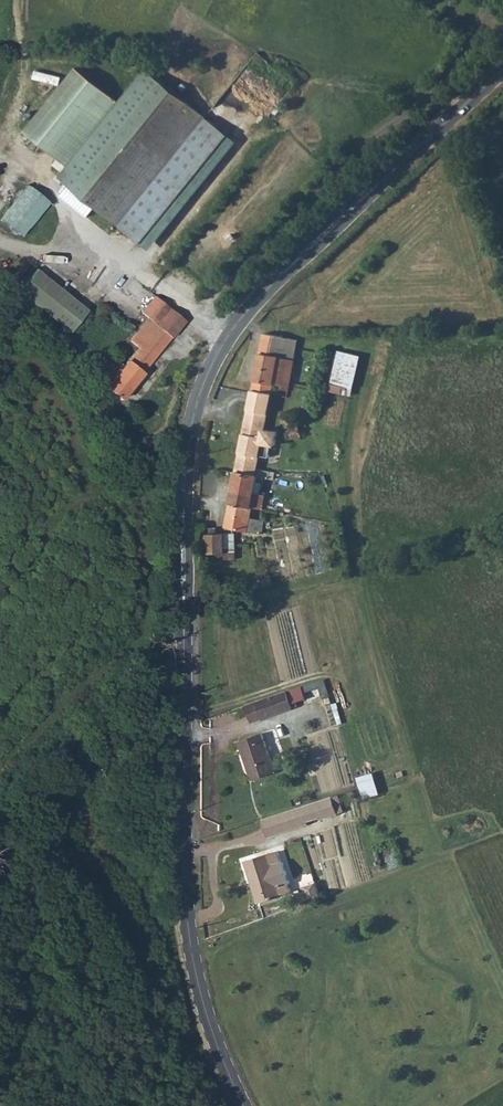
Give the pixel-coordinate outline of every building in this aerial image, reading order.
[(23,117),(65,150),(115,88),(72,53),(23,117)] [(150,58),(143,53),(115,88),(65,150),(56,162),(62,167),(150,58)] [(227,119),(150,58),(62,167),(139,229),(227,119)] [(25,215),(50,182),(29,165),(3,198),(25,215)] [(49,306),(67,284),(32,256),(14,278),(49,306)] [(154,312),(170,294),(155,282),(139,301),(146,306),(125,329),(133,335),(119,351),(114,347),(95,369),(116,388),(169,325),(154,312)] [(85,298),(67,284),(49,306),(67,321),(85,298)] [(185,308),(170,294),(154,312),(169,325),(185,308)] [(269,334),(255,391),(275,396),(277,384),(294,388),(305,342),(269,334)] [(344,357),(336,388),(358,394),(365,362),(344,357)] [(255,391),(235,472),(254,476),(256,470),(259,457),(269,460),(272,447),(275,448),(279,435),(266,431),(275,396),(255,391)] [(290,442),(306,437),(304,426),(298,428),(296,420),(285,422),(290,442)] [(235,472),(231,489),(254,494),(258,478),(272,482),(274,475),(256,470),(254,476),(235,472)] [(254,494),(231,489),(227,504),(250,510),(260,511),(262,496),(254,494)] [(250,510),(227,504),(222,525),(244,530),(250,510)] [(200,536),(201,544),(236,546),(236,537),(200,536)] [(236,546),(201,544),(201,547),(206,547),(206,553),(216,553),(216,561),(235,562),(236,546)] [(251,720),(293,705),(288,690),(246,704),(251,720)] [(238,740),(246,774),(271,765),(262,734),(238,740)] [(271,765),(246,774),(247,779),(273,772),(271,765)] [(365,797),(381,791),(375,771),(358,776),(365,797)] [(339,795),(320,801),(325,816),(344,809),(339,795)] [(325,816),(320,801),(256,823),(260,837),(309,821),(308,819),(318,815),(320,818),(325,816)] [(260,904),(292,891),(278,851),(245,863),(260,904)] [(310,898),(322,894),(318,882),(307,886),(310,898)]
